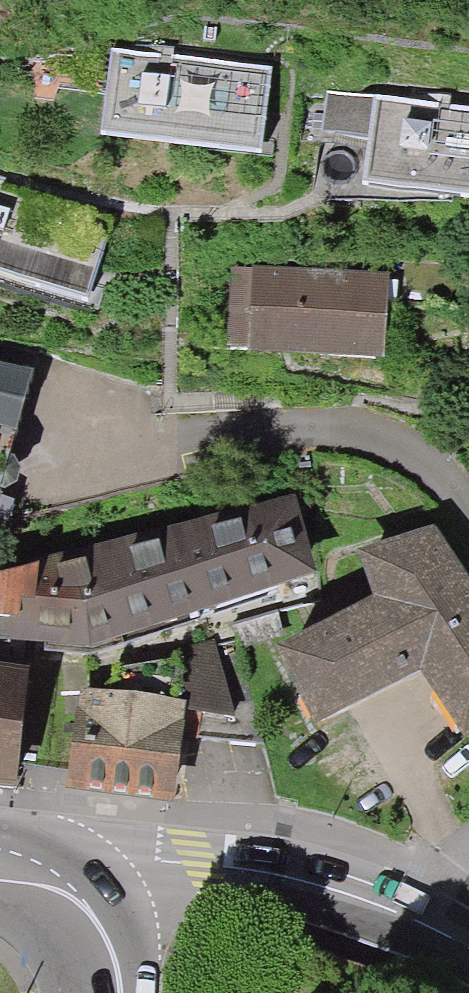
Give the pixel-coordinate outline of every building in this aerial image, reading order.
[(261,156),(271,68),(111,49),(100,137),(261,156)] [(377,96),(365,187),(468,199),(468,108),(377,96)] [(115,218),(0,183),(0,276),(89,303),(115,218)] [(386,359),(391,274),(229,266),(225,350),(386,359)] [(35,372),(0,363),(0,495),(35,372)] [(86,657),(317,580),(295,502),(0,573),(0,647),(86,657)] [(359,554),(376,601),(275,649),(312,727),(420,674),(458,734),(468,726),(468,581),(431,527),(359,554)] [(67,786),(175,798),(186,708),(235,714),(216,638),(93,672),(92,690),(81,688),(67,786)] [(9,782),(22,670),(0,668),(0,780),(9,782)]
